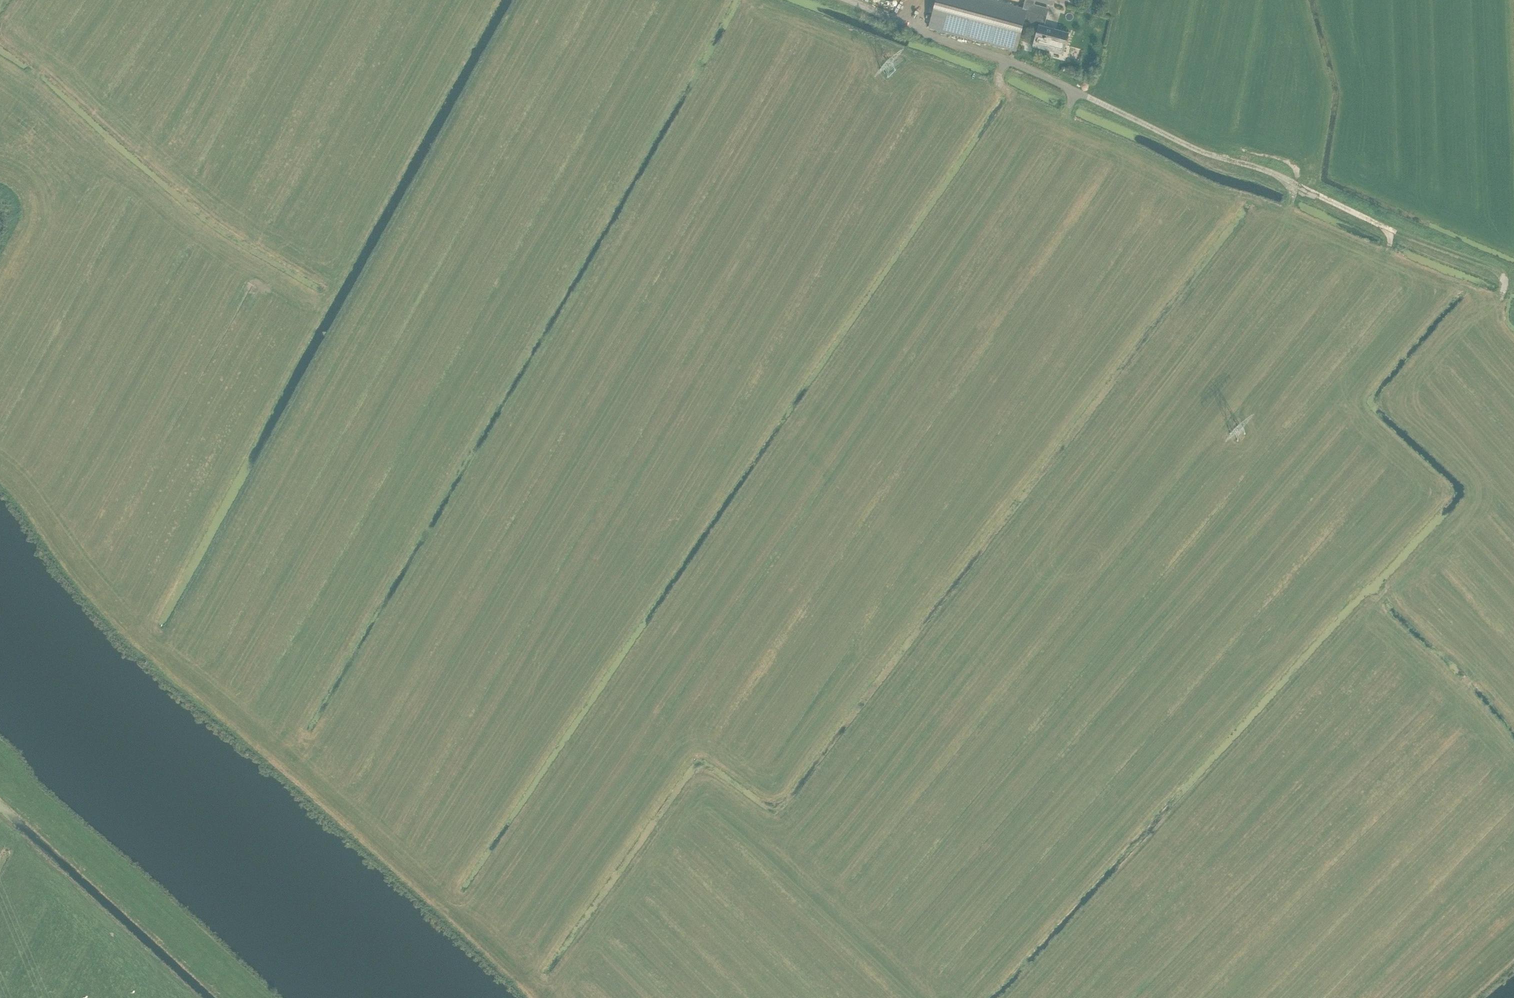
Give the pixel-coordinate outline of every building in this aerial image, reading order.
[(1022,11),(983,0),(936,0),(928,28),(1015,51),(1023,24),(1038,28),(1033,47),(1048,51),(1049,49),(1062,52),(1067,35),(1043,29),(1046,17),(1048,9),(1034,5),(1035,2),(1052,7),(1054,0),(1025,0),(1022,11)]
